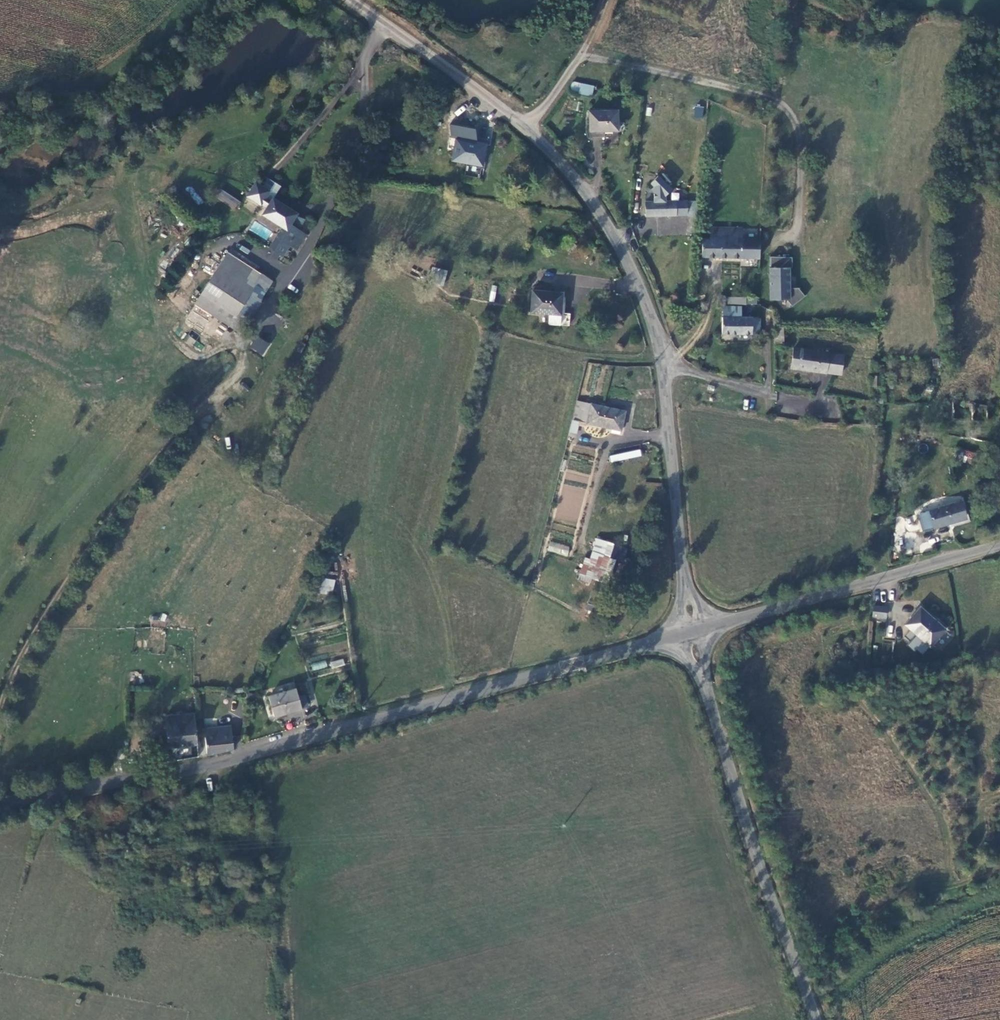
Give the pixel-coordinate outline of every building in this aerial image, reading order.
[(590,96),(592,86),(572,81),(566,90),(590,96)] [(694,106),(693,116),(703,117),(704,107),(694,106)] [(617,111),(588,111),(589,131),(589,136),(604,135),(604,130),(617,130),(617,111)] [(456,138),(453,159),(482,164),(485,143),(456,138)] [(654,194),(655,202),(665,201),(665,196),(672,189),(658,176),(651,183),(654,186),(650,190),(654,194)] [(234,210),(240,202),(222,189),(216,196),(234,210)] [(290,244),(297,248),(306,233),(299,229),(291,223),(297,213),(273,197),(264,213),(283,226),(270,246),(283,254),(290,244)] [(655,202),(645,202),(646,215),(687,215),(686,201),(665,201),(655,202)] [(306,218),(297,213),(291,223),(299,229),(306,218)] [(740,240),(740,228),(711,227),(710,238),(702,239),(701,256),(740,258),(740,240)] [(751,240),(751,228),(740,228),(740,240),(751,240)] [(740,258),(759,258),(760,240),(751,240),(740,240),(740,258)] [(770,299),(789,299),(789,257),(784,257),(784,249),(770,248),(769,280),(770,299)] [(196,303),(241,332),(272,280),(253,268),(228,252),(196,303)] [(444,285),(448,270),(432,266),(429,281),(444,285)] [(488,301),(494,302),(497,286),(491,285),(488,301)] [(562,292),(531,290),(530,311),(549,312),(549,323),(564,324),(566,301),(562,301),(562,292)] [(697,293),(696,295),(697,298),(699,299),(702,299),(704,297),(705,295),(704,292),(702,291),(699,291),(697,293)] [(746,304),(746,297),(727,296),(727,303),(746,304)] [(723,304),(723,316),(740,316),(739,304),(723,304)] [(723,316),(722,316),(722,332),(751,333),(751,331),(759,331),(758,317),(740,316),(723,316)] [(783,344),(784,326),(775,326),(775,344),(783,344)] [(256,336),(249,348),(263,356),(270,343),(256,336)] [(816,350),(793,346),(790,366),(823,372),(824,370),(839,373),(842,356),(828,354),(828,352),(822,351),(822,348),(817,347),(816,350)] [(625,411),(577,399),(569,431),(575,432),(578,421),(620,430),(625,411)] [(640,449),(609,455),(610,462),(642,456),(640,449)] [(965,450),(962,461),(972,464),(976,453),(965,450)] [(979,486),(982,488),(983,489),(986,488),(987,486),(987,483),(985,481),(983,481),(980,481),(979,483),(979,486)] [(960,501),(919,512),(924,530),(962,519),(960,510),(963,509),(960,501)] [(549,541),(547,551),(567,555),(569,545),(549,541)] [(598,580),(608,583),(615,559),(604,556),(598,580)] [(333,595),(335,579),(321,577),(319,593),(333,595)] [(871,618),(886,621),(889,607),(874,604),(871,618)] [(920,606),(905,623),(929,645),(944,628),(920,606)] [(152,614),(151,625),(165,627),(167,616),(152,614)] [(331,668),(344,665),(343,659),(330,662),(331,668)] [(297,688),(269,696),(274,716),(302,708),(297,688)] [(196,729),(194,714),(165,716),(168,745),(197,744),(196,729)] [(205,728),(207,754),(234,748),(231,725),(205,728)] [(197,744),(197,754),(207,754),(205,728),(196,729),(197,744)]
